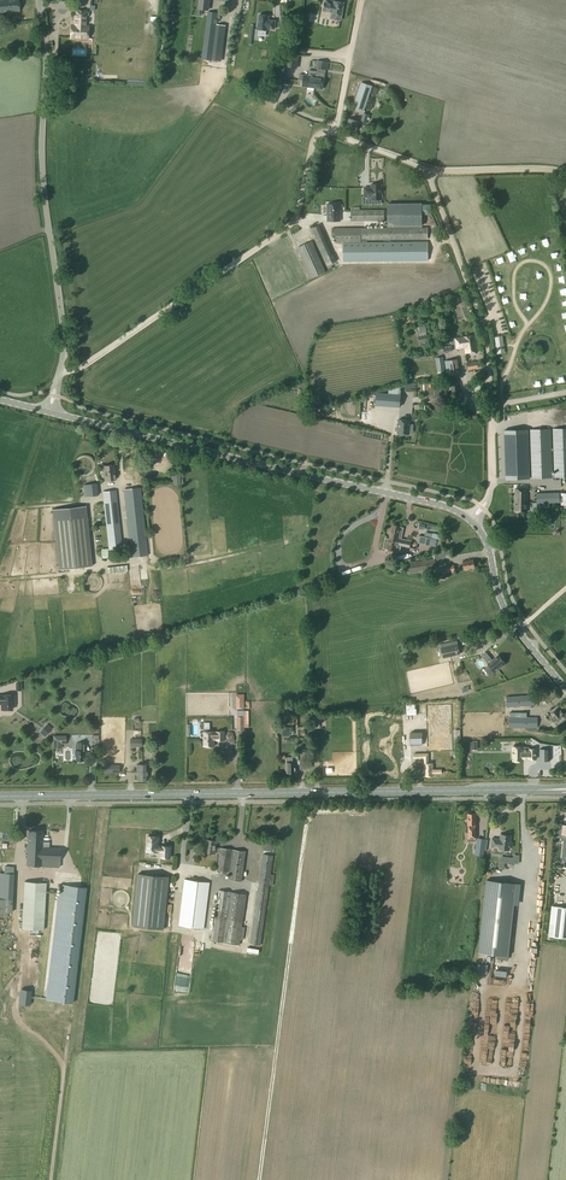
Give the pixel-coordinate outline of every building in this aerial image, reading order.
[(0,0),(0,13),(19,11),(18,0),(2,0),(0,0)] [(198,9),(208,10),(210,0),(199,0),(198,9)] [(324,2),(323,11),(331,12),(331,13),(341,14),(343,2),(333,1),(333,3),(324,2)] [(71,25),(70,38),(87,39),(88,32),(88,29),(88,26),(85,26),(86,11),(75,10),(74,25),(71,25)] [(207,12),(201,60),(211,61),(216,24),(216,22),(217,13),(207,12)] [(259,14),(257,29),(268,30),(268,28),(275,29),(276,19),(269,19),(269,15),(259,14)] [(288,60),(287,67),(297,68),(299,55),(289,53),(288,59),(287,60),(288,60)] [(287,60),(288,59),(283,59),(277,67),(276,77),(286,79),(287,67),(288,60),(287,60)] [(299,76),(298,80),(302,80),(303,82),(303,86),(306,86),(315,87),(322,88),(324,77),(325,72),(326,72),(326,70),(326,69),(327,69),(328,62),(318,60),(317,68),(317,71),(316,77),(308,76),(299,75),(299,76)] [(361,82),(353,107),(364,111),(372,85),(361,82)] [(273,85),(266,99),(271,101),(274,103),(276,99),(277,99),(282,90),(273,85)] [(303,127),(304,120),(291,118),(289,124),(303,127)] [(349,119),(346,129),(356,133),(360,122),(349,119)] [(369,187),(364,187),(364,196),(371,196),(371,199),(382,199),(383,197),(383,194),(382,193),(381,184),(371,184),(371,188),(369,188),(369,187)] [(340,204),(327,204),(327,221),(341,220),(340,204)] [(418,204),(388,204),(388,226),(418,226),(418,204)] [(360,228),(332,228),(332,236),(336,236),(336,242),(361,242),(361,239),(363,239),(367,239),(428,238),(428,227),(381,227),(381,221),(385,221),(384,210),(351,210),(351,221),(378,221),(378,227),(360,228)] [(320,224),(310,229),(327,265),(336,261),(320,224)] [(363,242),(343,243),(343,261),(428,261),(428,242),(367,242),(367,239),(363,239),(363,242)] [(312,240),(297,247),(311,279),(326,272),(312,240)] [(545,252),(550,255),(553,249),(547,247),(545,252)] [(415,325),(417,332),(425,330),(423,323),(415,325)] [(430,334),(418,336),(420,343),(431,340),(430,334)] [(462,337),(451,339),(452,345),(456,344),(457,348),(465,347),(465,349),(466,353),(470,352),(470,355),(475,354),(475,351),(478,351),(476,335),(467,336),(462,337)] [(443,357),(435,358),(438,371),(445,370),(444,362),(443,357)] [(457,359),(444,361),(447,376),(459,374),(457,359)] [(477,361),(467,363),(468,370),(478,368),(477,361)] [(482,372),(474,373),(475,382),(483,381),(482,372)] [(459,391),(458,383),(456,382),(453,383),(450,384),(452,392),(454,393),(457,393),(459,391)] [(399,407),(400,395),(376,393),(375,405),(399,407)] [(399,419),(398,433),(409,434),(413,434),(413,427),(410,427),(410,425),(410,420),(399,419)] [(553,429),(554,477),(565,477),(565,428),(553,429)] [(550,429),(530,429),(532,478),(552,477),(550,429)] [(529,478),(528,443),(528,437),(527,431),(527,430),(504,430),(504,446),(505,479),(529,478)] [(114,464),(103,465),(105,480),(116,479),(114,464)] [(173,482),(174,485),(181,484),(180,475),(171,476),(171,482),(173,482)] [(97,483),(83,485),(84,496),(98,495),(97,483)] [(141,487),(123,489),(130,547),(147,545),(141,487)] [(515,489),(514,511),(527,512),(528,489),(515,489)] [(103,491),(104,496),(110,550),(123,548),(116,490),(104,491),(103,491)] [(560,492),(537,493),(537,505),(542,505),(542,503),(561,503),(560,492)] [(92,566),(86,506),(53,509),(59,569),(92,566)] [(385,538),(383,548),(386,548),(390,549),(396,551),(396,549),(400,550),(401,545),(410,547),(411,541),(408,540),(403,539),(401,539),(402,535),(399,534),(401,526),(393,524),(389,539),(388,539),(385,538)] [(420,536),(418,543),(435,547),(436,539),(433,538),(425,537),(420,536)] [(147,545),(130,547),(131,556),(148,555),(147,545)] [(425,560),(406,563),(408,574),(437,568),(435,561),(439,561),(438,560),(445,558),(444,557),(443,551),(436,552),(437,553),(433,554),(434,558),(425,560)] [(396,558),(394,559),(394,562),(412,556),(411,554),(409,554),(408,553),(396,557),(396,558)] [(473,560),(463,561),(464,569),(475,567),(473,560)] [(458,645),(441,648),(443,658),(460,654),(458,645)] [(485,652),(481,655),(495,672),(505,664),(498,655),(492,660),(490,657),(489,657),(485,652)] [(534,694),(506,696),(507,707),(535,705),(534,694)] [(1,703),(1,710),(4,710),(5,710),(7,710),(8,710),(9,710),(12,709),(12,706),(13,706),(14,705),(15,704),(15,698),(15,695),(12,695),(1,695),(0,695),(0,703),(1,703)] [(414,700),(404,701),(405,711),(414,711),(414,700)] [(550,714),(553,716),(551,718),(554,721),(558,726),(565,719),(565,716),(560,710),(559,711),(556,709),(550,714)] [(538,716),(523,716),(509,716),(509,728),(538,728),(538,716)] [(204,732),(204,746),(207,746),(207,747),(211,747),(211,746),(214,746),(214,739),(216,739),(216,740),(224,740),(224,731),(216,732),(216,733),(214,733),(214,732),(210,732),(210,729),(204,729),(204,732)] [(422,732),(410,732),(410,745),(422,744),(422,732)] [(53,735),(53,748),(60,748),(59,742),(66,742),(66,735),(53,735)] [(76,750),(76,755),(76,760),(83,760),(83,751),(85,751),(85,742),(79,742),(79,750),(76,750)] [(513,751),(513,756),(514,756),(514,761),(523,761),(523,758),(529,758),(529,759),(537,759),(537,749),(529,749),(523,749),(523,747),(516,747),(516,751),(513,751)] [(540,748),(540,761),(541,761),(549,761),(549,748),(549,749),(541,749),(541,748),(540,748)] [(428,753),(414,753),(414,758),(424,758),(424,776),(434,775),(434,774),(442,773),(441,768),(434,769),(434,764),(429,764),(428,753)] [(296,762),(290,762),(287,762),(287,773),(296,773),(296,762)] [(137,764),(137,781),(148,781),(148,780),(148,764),(137,764)] [(469,833),(465,833),(465,842),(467,842),(467,843),(475,843),(475,842),(476,842),(476,824),(476,813),(467,814),(467,824),(469,824),(469,833)] [(28,830),(27,865),(59,866),(60,848),(48,848),(49,842),(42,842),(42,831),(28,830)] [(492,838),(491,846),(499,847),(498,848),(509,850),(509,847),(510,848),(511,847),(512,843),(511,842),(509,842),(510,835),(508,835),(507,835),(506,834),(505,834),(504,834),(502,834),(500,834),(499,839),(497,839),(492,838)] [(159,836),(148,836),(147,851),(158,851),(158,850),(162,851),(161,857),(170,857),(170,846),(162,846),(162,847),(158,846),(159,836)] [(484,856),(486,839),(481,838),(477,838),(476,843),(475,855),(484,856)] [(207,839),(205,852),(216,854),(216,851),(220,852),(217,870),(222,871),(221,873),(229,874),(228,879),(242,881),(246,851),(220,848),(216,847),(217,841),(207,839)] [(263,854),(251,944),(261,946),(269,885),(273,886),(275,874),(271,874),(274,855),(263,854)] [(11,913),(13,874),(0,873),(0,912),(11,913)] [(138,874),(132,925),(164,929),(169,877),(138,874)] [(185,879),(179,925),(204,928),(210,882),(185,879)] [(517,883),(487,880),(479,953),(509,956),(517,883)] [(24,882),(21,928),(43,930),(45,883),(24,882)] [(60,885),(47,1000),(72,1003),(86,887),(69,885),(69,886),(60,885)] [(219,889),(212,940),(224,942),(240,944),(247,893),(219,889)] [(548,936),(565,938),(565,907),(556,906),(551,906),(549,923),(548,936)]
